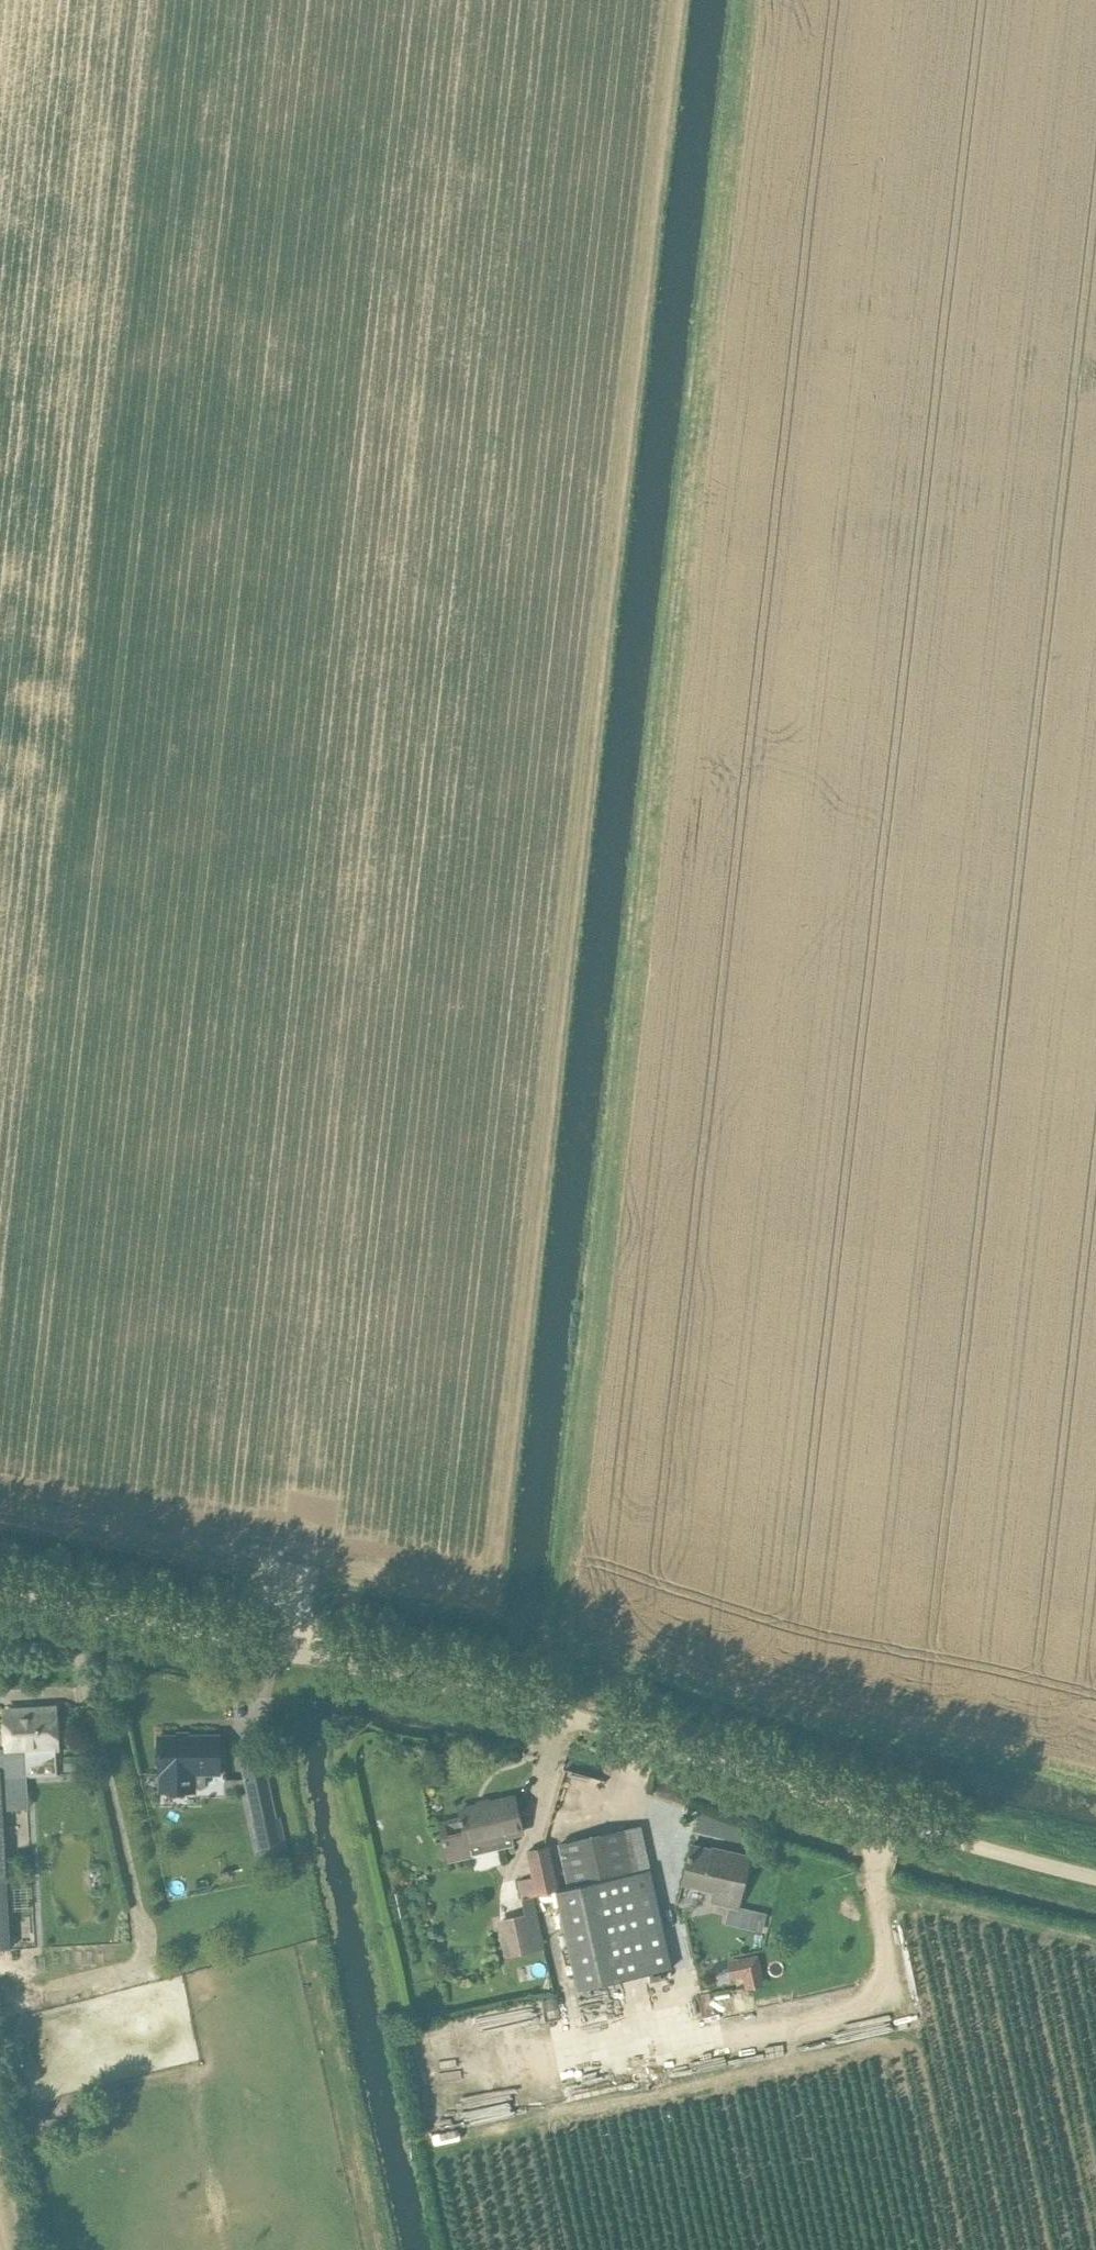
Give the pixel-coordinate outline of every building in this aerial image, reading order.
[(7,1749),(0,1750),(0,1950),(10,1949),(1,1795),(27,1794),(24,1749),(57,1747),(55,1710),(31,1711),(31,1718),(5,1719),(7,1749)] [(219,1736),(158,1737),(158,1758),(158,1774),(160,1774),(160,1792),(169,1792),(170,1796),(182,1796),(182,1792),(190,1793),(190,1787),(205,1787),(205,1774),(220,1774),(220,1758),(219,1736)] [(83,1756),(63,1756),(63,1769),(83,1769),(83,1756)] [(276,1816),(272,1817),(264,1777),(243,1781),(252,1824),(258,1823),(262,1843),(263,1843),(266,1858),(284,1855),(276,1816)] [(515,1798),(459,1811),(461,1819),(440,1824),(448,1861),(471,1855),(468,1845),(497,1838),(500,1849),(514,1845),(511,1835),(523,1832),(515,1798)] [(569,1888),(558,1890),(556,1891),(578,1990),(672,1969),(640,1827),(559,1845),(569,1888)] [(691,1845),(686,1866),(682,1886),(717,1893),(714,1904),(738,1909),(744,1878),(749,1857),(722,1851),(722,1852),(691,1845)] [(537,1895),(556,1891),(558,1890),(548,1847),(527,1852),(533,1878),(517,1881),(521,1898),(537,1895)] [(527,1919),(497,1925),(505,1960),(545,1951),(534,1899),(523,1903),(527,1919)]
